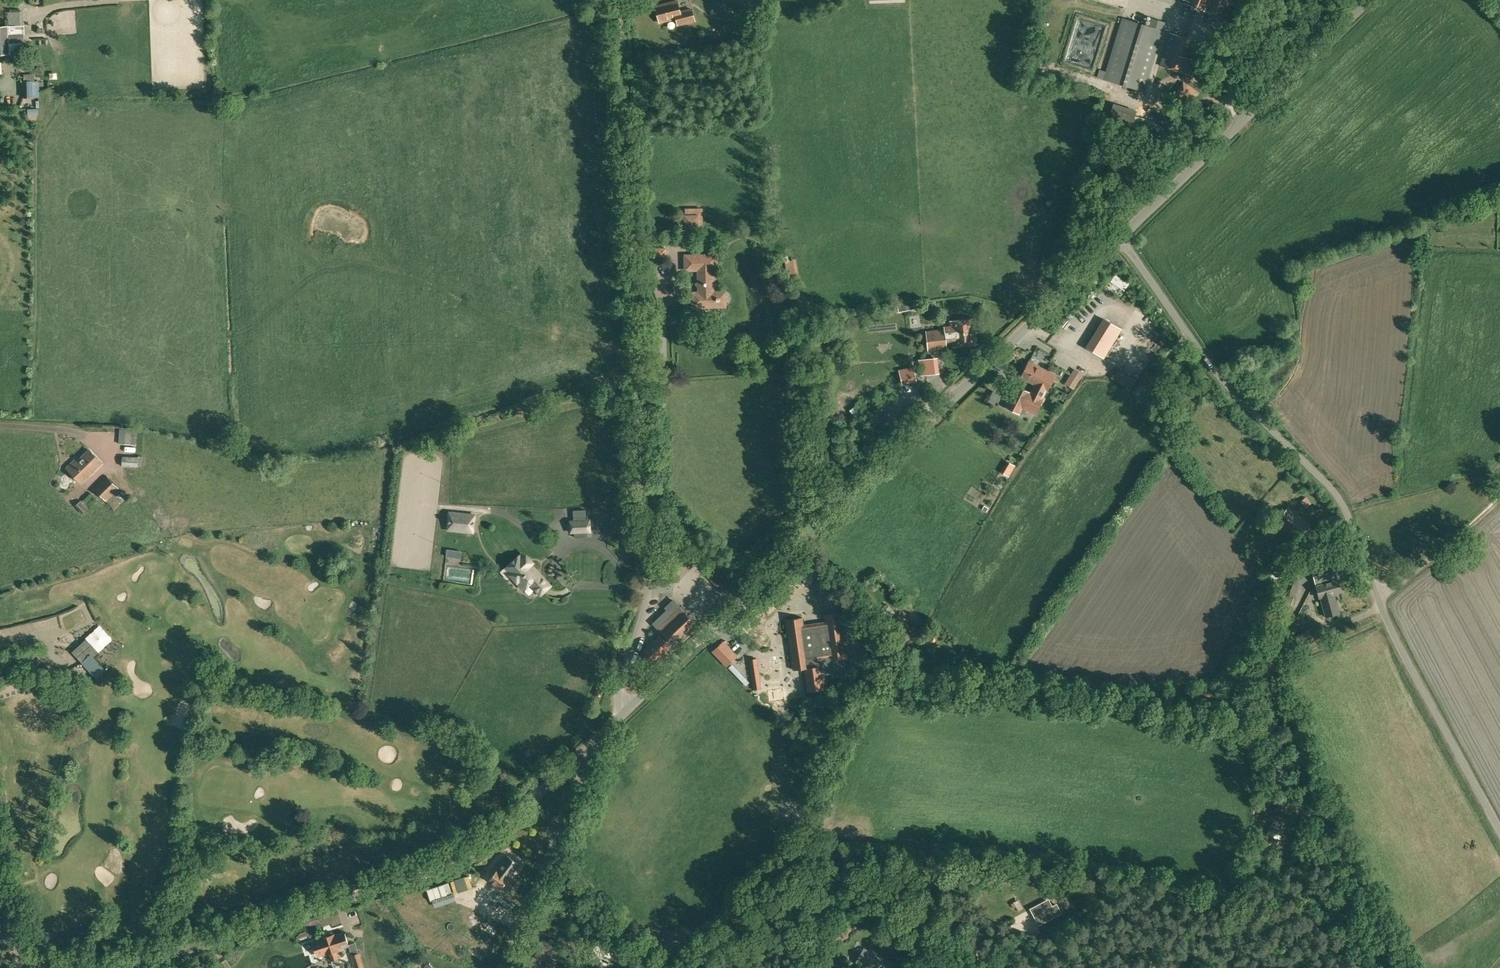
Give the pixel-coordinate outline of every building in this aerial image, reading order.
[(1184,2),(1222,17),(1229,0),(1185,0),(1184,2)] [(694,21),(691,9),(680,12),(677,1),(656,6),(660,22),(676,18),(678,25),(694,21)] [(1164,22),(1150,18),(1147,26),(1123,18),(1105,79),(1143,91),(1164,22)] [(6,27),(0,27),(0,54),(25,53),(23,26),(6,27)] [(1196,61),(1190,59),(1195,41),(1170,33),(1160,66),(1192,76),(1196,61)] [(23,82),(23,98),(33,97),(33,81),(23,82)] [(1199,92),(1183,81),(1173,98),(1191,106),(1199,92)] [(697,215),(685,216),(685,224),(698,224),(697,215)] [(666,257),(665,249),(651,249),(652,257),(666,257)] [(725,292),(718,293),(714,293),(712,269),(716,269),(716,255),(686,256),(686,269),(699,269),(699,281),(698,281),(696,282),(695,284),(696,286),(698,287),(700,287),(700,293),(693,293),(693,306),(718,306),(726,305),(725,292)] [(898,312),(915,309),(913,303),(905,305),(905,304),(897,305),(898,312)] [(950,321),(951,326),(953,344),(953,347),(977,344),(973,318),(950,321)] [(1107,323),(1089,351),(1104,361),(1122,332),(1107,323)] [(946,344),(953,344),(951,326),(944,327),(944,330),(926,331),(928,350),(947,348),(946,344)] [(924,374),(938,373),(936,358),(923,359),(924,374)] [(1039,405),(1047,390),(1051,383),(1055,375),(1029,362),(1021,377),(1029,381),(1034,384),(1029,392),(1031,393),(1023,408),(1035,414),(1039,405)] [(1074,369),(1071,374),(1065,384),(1074,389),(1082,374),(1074,369)] [(1031,393),(1029,392),(1025,390),(1016,386),(1005,407),(1020,415),(1023,408),(1031,393)] [(1068,394),(1063,391),(1059,398),(1064,401),(1068,394)] [(137,445),(138,429),(121,428),(120,444),(137,445)] [(75,463),(88,476),(102,462),(89,450),(75,463)] [(142,458),(122,457),(122,466),(142,467),(142,458)] [(88,476),(75,463),(73,461),(66,468),(81,483),(88,476)] [(1009,476),(1015,466),(1010,463),(1004,473),(1009,476)] [(125,494),(119,489),(107,476),(94,488),(112,507),(125,494)] [(1289,506),(1274,523),(1283,530),(1285,529),(1298,541),(1311,526),(1289,506)] [(574,510),(574,521),(571,522),(572,532),(575,532),(575,537),(587,537),(587,531),(590,531),(589,521),(586,521),(586,510),(574,510)] [(475,514),(450,511),(448,527),(473,529),(475,514)] [(550,586),(547,583),(521,554),(505,568),(523,588),(528,584),(540,596),(550,586)] [(1315,585),(1338,579),(1332,559),(1310,565),(1315,585)] [(724,586),(708,568),(704,572),(720,589),(724,586)] [(1300,575),(1290,573),(1284,594),(1281,593),(1276,608),(1289,613),(1294,598),(1300,575)] [(1338,580),(1338,579),(1315,585),(1319,598),(1320,597),(1325,617),(1339,613),(1334,594),(1341,592),(1338,580)] [(1265,586),(1261,593),(1272,599),(1275,591),(1265,586)] [(653,623),(658,628),(672,644),(684,633),(695,622),(673,600),(666,607),(671,613),(668,615),(666,617),(663,614),(653,623)] [(793,670),(805,668),(808,691),(824,689),(822,675),(832,674),(832,677),(847,675),(844,659),(847,659),(840,612),(824,614),(825,622),(803,625),(802,617),(786,620),(793,670)] [(1279,630),(1275,640),(1271,650),(1277,652),(1285,633),(1279,630)] [(670,646),(660,636),(644,651),(654,661),(670,646)] [(723,641),(713,651),(727,666),(737,656),(723,641)] [(103,669),(79,644),(71,652),(94,677),(103,669)] [(749,659),(753,690),(761,689),(757,658),(749,659)] [(1242,722),(1246,706),(1235,703),(1231,718),(1242,722)] [(1270,829),(1281,834),(1286,821),(1276,816),(1270,829)] [(496,870),(489,880),(501,889),(503,885),(510,891),(517,882),(510,876),(519,864),(508,855),(503,861),(501,860),(495,869),(496,870)] [(514,904),(500,894),(499,893),(495,897),(502,903),(500,906),(508,912),(514,904)] [(1043,902),(1031,909),(1039,924),(1061,913),(1056,904),(1046,909),(1043,902)] [(320,939),(313,942),(318,956),(321,955),(325,954),(328,953),(331,960),(338,958),(335,950),(339,949),(339,948),(348,945),(343,931),(334,934),(332,934),(331,933),(327,934),(327,936),(320,939)] [(616,947),(600,939),(590,957),(606,965),(607,963),(608,963),(609,961),(610,958),(616,947)] [(859,960),(865,964),(864,967),(865,967),(875,967),(881,958),(865,949),(859,960)] [(356,967),(360,967),(363,967),(358,953),(351,955),(356,967)]
